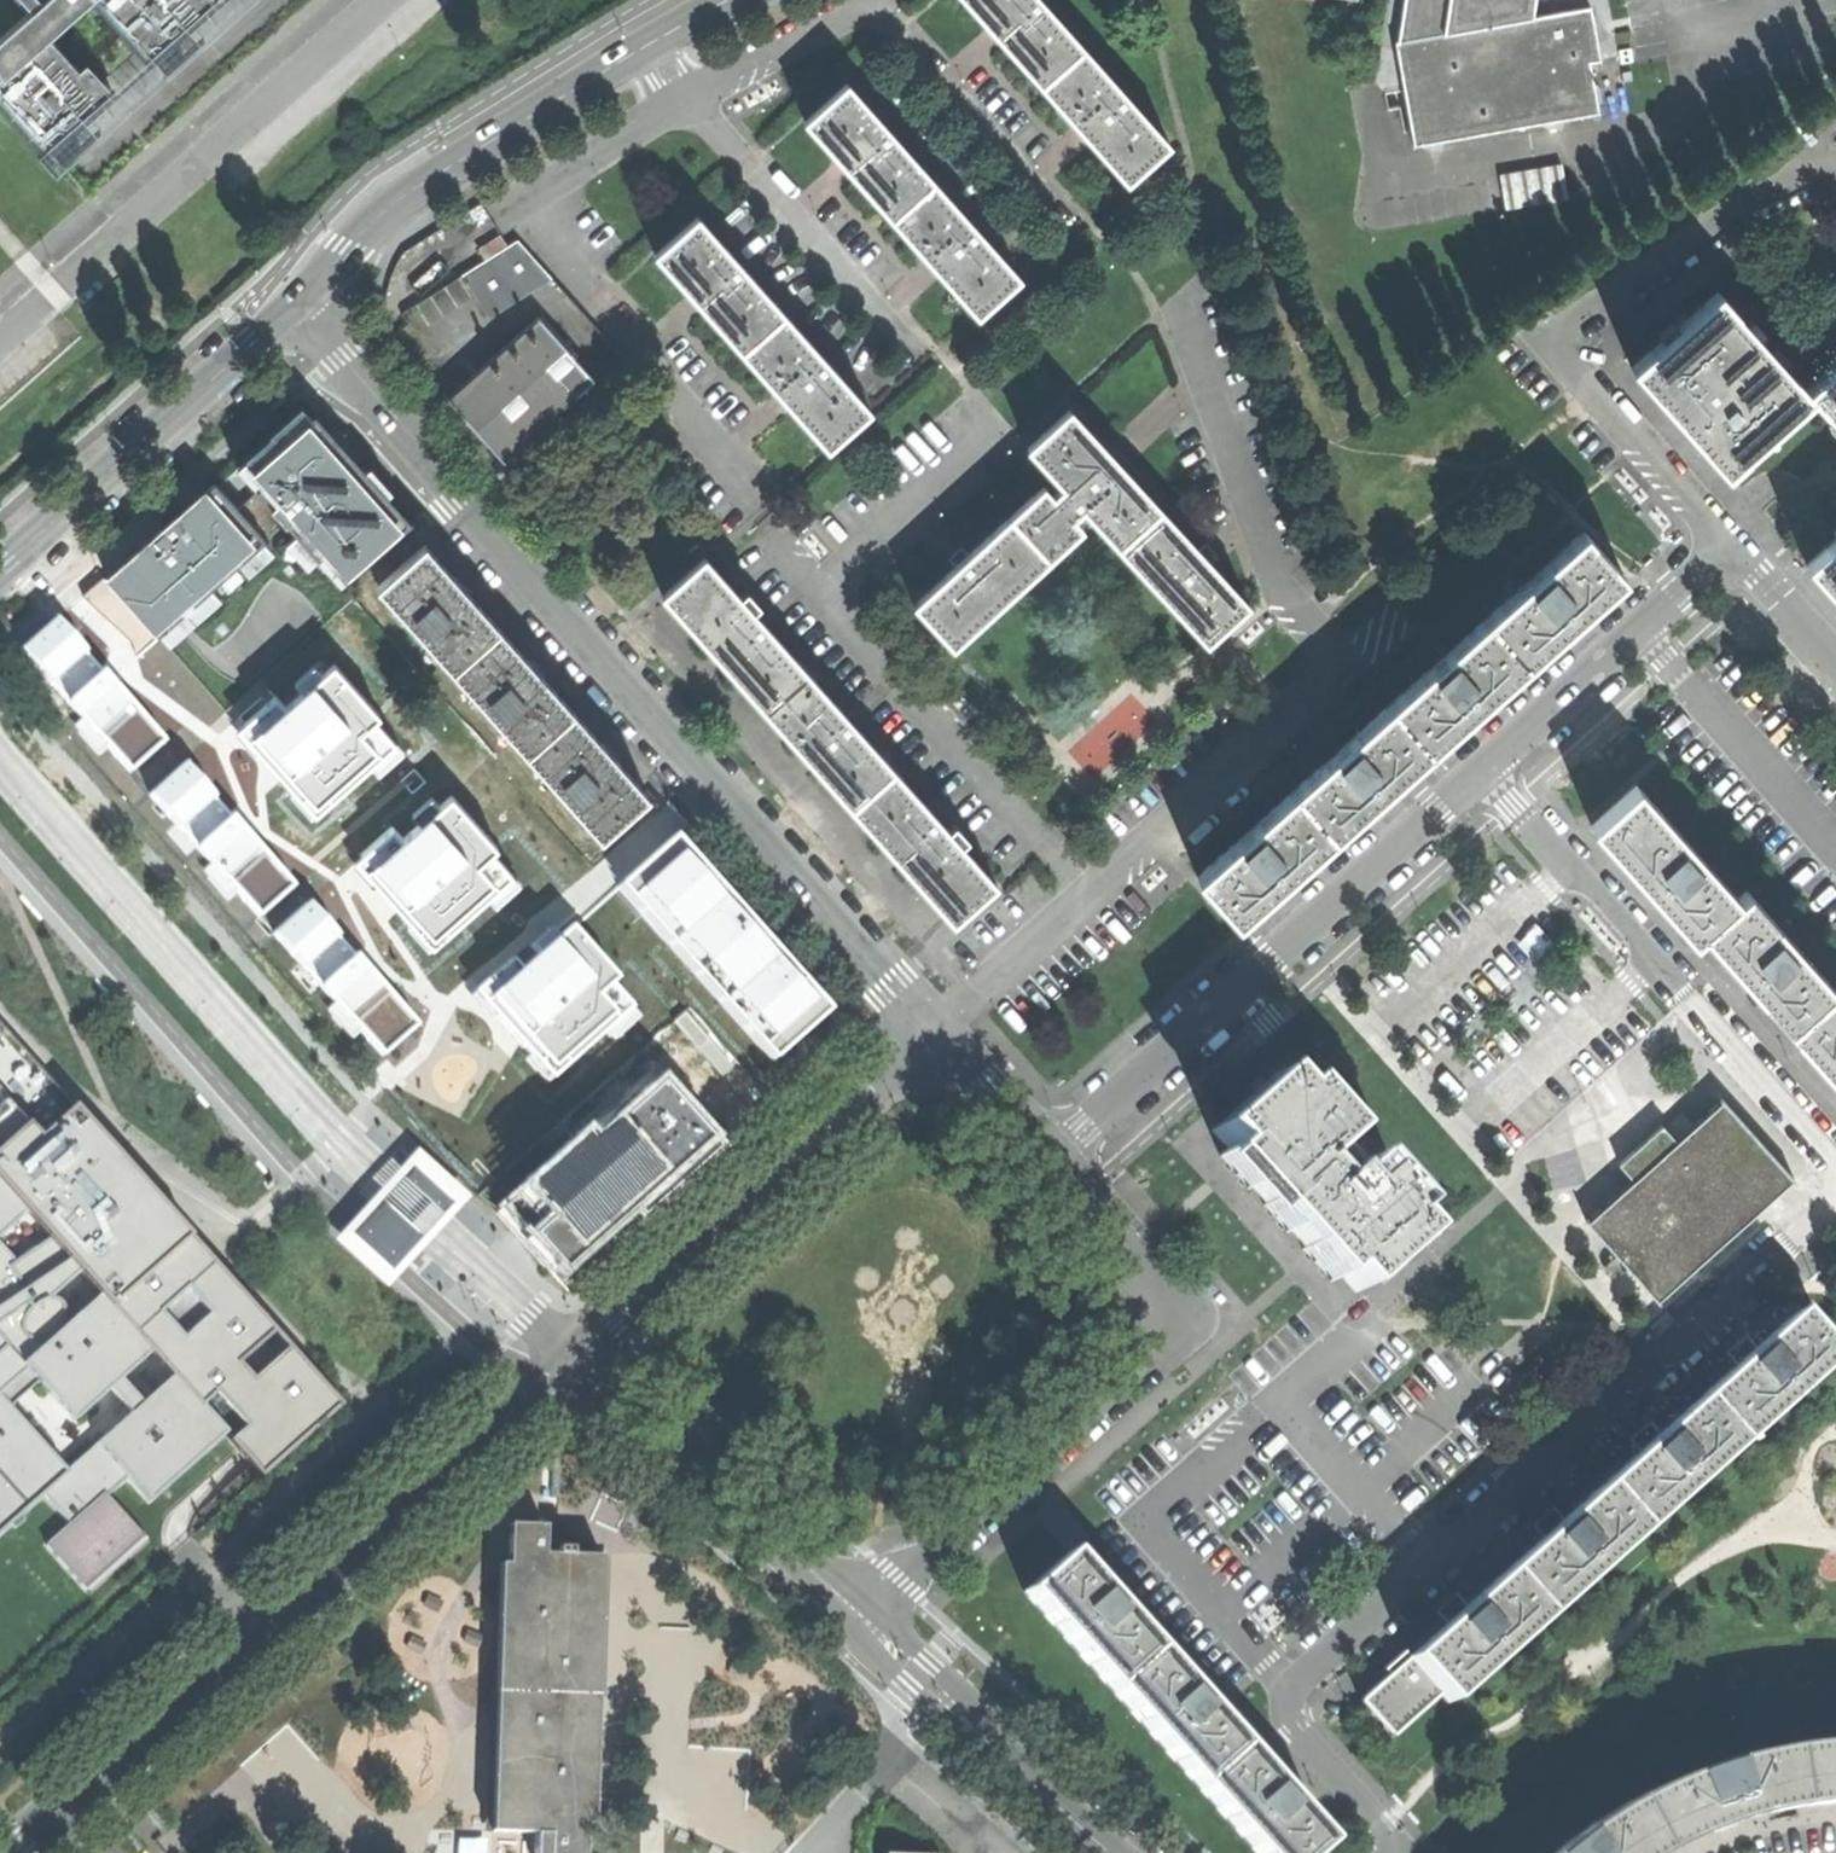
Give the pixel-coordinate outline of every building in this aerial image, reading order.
[(32,9),(0,37),(0,72),(1,73),(0,74),(0,94),(47,148),(112,90),(88,62),(80,68),(48,34),(85,0),(23,0),(32,9)] [(150,57),(214,0),(100,0),(150,57)] [(998,34),(1087,135),(1128,180),(1169,144),(1041,0),(967,0),(998,34)] [(1410,133),(1596,101),(1586,50),(1598,47),(1589,0),(1555,0),(1530,4),(1531,0),(1398,0),(1394,29),(1410,133)] [(846,83),(805,119),(852,172),(932,261),(979,314),(1020,277),(846,83)] [(1502,196),(1563,185),(1557,152),(1496,162),(1502,196)] [(697,215),(655,252),(705,308),(786,398),(829,447),(870,410),(697,215)] [(518,241),(463,275),(488,316),(549,277),(518,241)] [(1719,291),(1631,367),(1685,425),(1726,473),(1810,395),(1805,389),(1719,291)] [(538,317),(447,398),(471,425),(504,461),(594,379),(538,317)] [(1805,389),(1810,395),(1835,424),(1835,361),(1805,389)] [(302,409),(236,467),(258,491),(285,522),(317,558),(328,548),(352,576),(412,523),(387,495),(385,496),(319,422),(316,425),(302,409)] [(975,547),(914,604),(952,645),(1082,526),(1073,516),(1083,507),(1207,642),(1248,603),(1192,542),(1121,465),(1069,409),(1027,446),(1062,484),(1052,494),(1043,485),(975,547)] [(237,509),(214,484),(107,578),(157,635),(264,541),(237,509)] [(258,491),(237,509),(264,541),(285,522),(258,491)] [(1487,617),(1527,661),(1561,631),(1623,575),(1584,531),(1487,617)] [(1805,562),(1835,599),(1835,535),(1805,562)] [(424,544),(377,586),(600,837),(648,795),(601,743),(532,665),(468,594),(424,544)] [(705,556),(663,594),(707,644),(804,752),(892,851),(954,921),(997,883),(705,556)] [(1463,718),(1527,661),(1487,617),(1389,704),(1430,748),(1463,718)] [(132,773),(168,741),(59,618),(23,650),(132,773)] [(275,694),(239,726),(319,815),(372,768),(377,774),(403,750),(383,727),(390,722),(331,656),(318,668),(314,664),(293,683),(299,690),(284,703),(275,694)] [(1430,748),(1389,704),(1295,788),(1334,833),(1377,795),(1430,748)] [(263,918),(298,886),(183,761),(148,794),(263,918)] [(1691,937),(1701,929),(1736,896),(1635,784),(1591,824),(1637,875),(1691,937)] [(1334,833),(1295,788),(1197,876),(1237,920),(1307,858),(1334,833)] [(394,825),(354,862),(434,951),(490,900),(496,907),(523,883),(495,853),(501,848),(449,790),(437,801),(431,796),(413,812),(418,819),(401,834),(394,825)] [(669,835),(612,886),(769,1061),(826,1010),(669,835)] [(1736,896),(1701,929),(1741,974),(1787,1026),(1832,986),(1746,888),(1736,896)] [(382,1057),(419,1025),(308,900),(272,932),(382,1057)] [(618,979),(569,923),(555,935),(550,929),(530,946),(533,950),(518,963),(513,958),(474,992),(550,1080),(632,1009),(611,985),(618,979)] [(1787,1026),(1819,1063),(1835,1082),(1835,990),(1832,986),(1787,1026)] [(224,1408),(242,1429),(229,1441),(239,1452),(260,1476),(341,1405),(0,1023),(0,1053),(2,1052),(50,1099),(35,1114),(42,1123),(45,1119),(128,1187),(126,1189),(148,1214),(151,1211),(211,1292),(205,1296),(279,1360),(224,1408)] [(43,1494),(67,1521),(44,1543),(89,1593),(148,1541),(107,1495),(127,1477),(149,1501),(226,1432),(213,1418),(224,1408),(279,1360),(205,1296),(211,1292),(151,1211),(148,1214),(126,1189),(128,1187),(45,1119),(42,1123),(35,1114),(50,1099),(2,1052),(0,1053),(0,1533),(43,1494)] [(717,1141),(652,1072),(589,1131),(583,1125),(495,1209),(566,1283),(717,1141)] [(1233,1152),(1224,1160),(1335,1284),(1345,1276),(1361,1296),(1395,1265),(1424,1238),(1408,1221),(1417,1213),(1306,1088),(1297,1096),(1280,1077),(1216,1134),(1233,1152)] [(1631,1177),(1584,1219),(1658,1301),(1795,1179),(1722,1097),(1693,1122),(1680,1108),(1646,1139),(1618,1163),(1631,1177)] [(1698,1400),(1737,1443),(1833,1358),(1794,1314),(1756,1348),(1745,1336),(1733,1346),(1724,1353),(1736,1366),(1698,1400)] [(1601,1486),(1640,1529),(1737,1443),(1698,1400),(1659,1434),(1648,1422),(1638,1430),(1628,1439),(1640,1452),(1601,1486)] [(1505,1573),(1543,1615),(1640,1529),(1601,1486),(1563,1520),(1552,1507),(1542,1515),(1531,1525),(1543,1538),(1505,1573)] [(491,1831),(534,1833),(533,1852),(583,1852),(584,1824),(594,1824),(602,1556),(571,1555),(571,1548),(557,1547),(557,1554),(543,1554),(544,1526),(509,1525),(508,1564),(499,1564),(491,1831)] [(1110,1688),(1154,1649),(1120,1611),(1132,1600),(1123,1590),(1114,1580),(1102,1591),(1067,1552),(1024,1591),(1110,1688)] [(1446,1701),(1543,1615),(1505,1573),(1466,1607),(1455,1594),(1444,1603),(1435,1612),(1446,1625),(1408,1659),(1438,1692),(1446,1701)] [(1188,1687),(1154,1649),(1110,1688),(1197,1784),(1240,1746),(1206,1707),(1218,1696),(1208,1685),(1200,1676),(1188,1687)] [(1388,1675),(1366,1696),(1397,1731),(1435,1697),(1434,1696),(1438,1692),(1408,1659),(1403,1653),(1392,1662),(1383,1670),(1388,1675)] [(1392,1736),(1397,1731),(1366,1696),(1361,1701),(1392,1736)] [(1694,1836),(1715,1828),(1733,1822),(1782,1810),(1815,1805),(1835,1804),(1835,1743),(1774,1749),(1725,1761),(1682,1776),(1624,1803),(1585,1828),(1552,1852),(1660,1852),(1694,1836)] [(1197,1784),(1258,1852),(1314,1852),(1326,1842),(1292,1803),(1304,1792),(1294,1782),(1286,1772),(1274,1783),(1240,1746),(1197,1784)]
